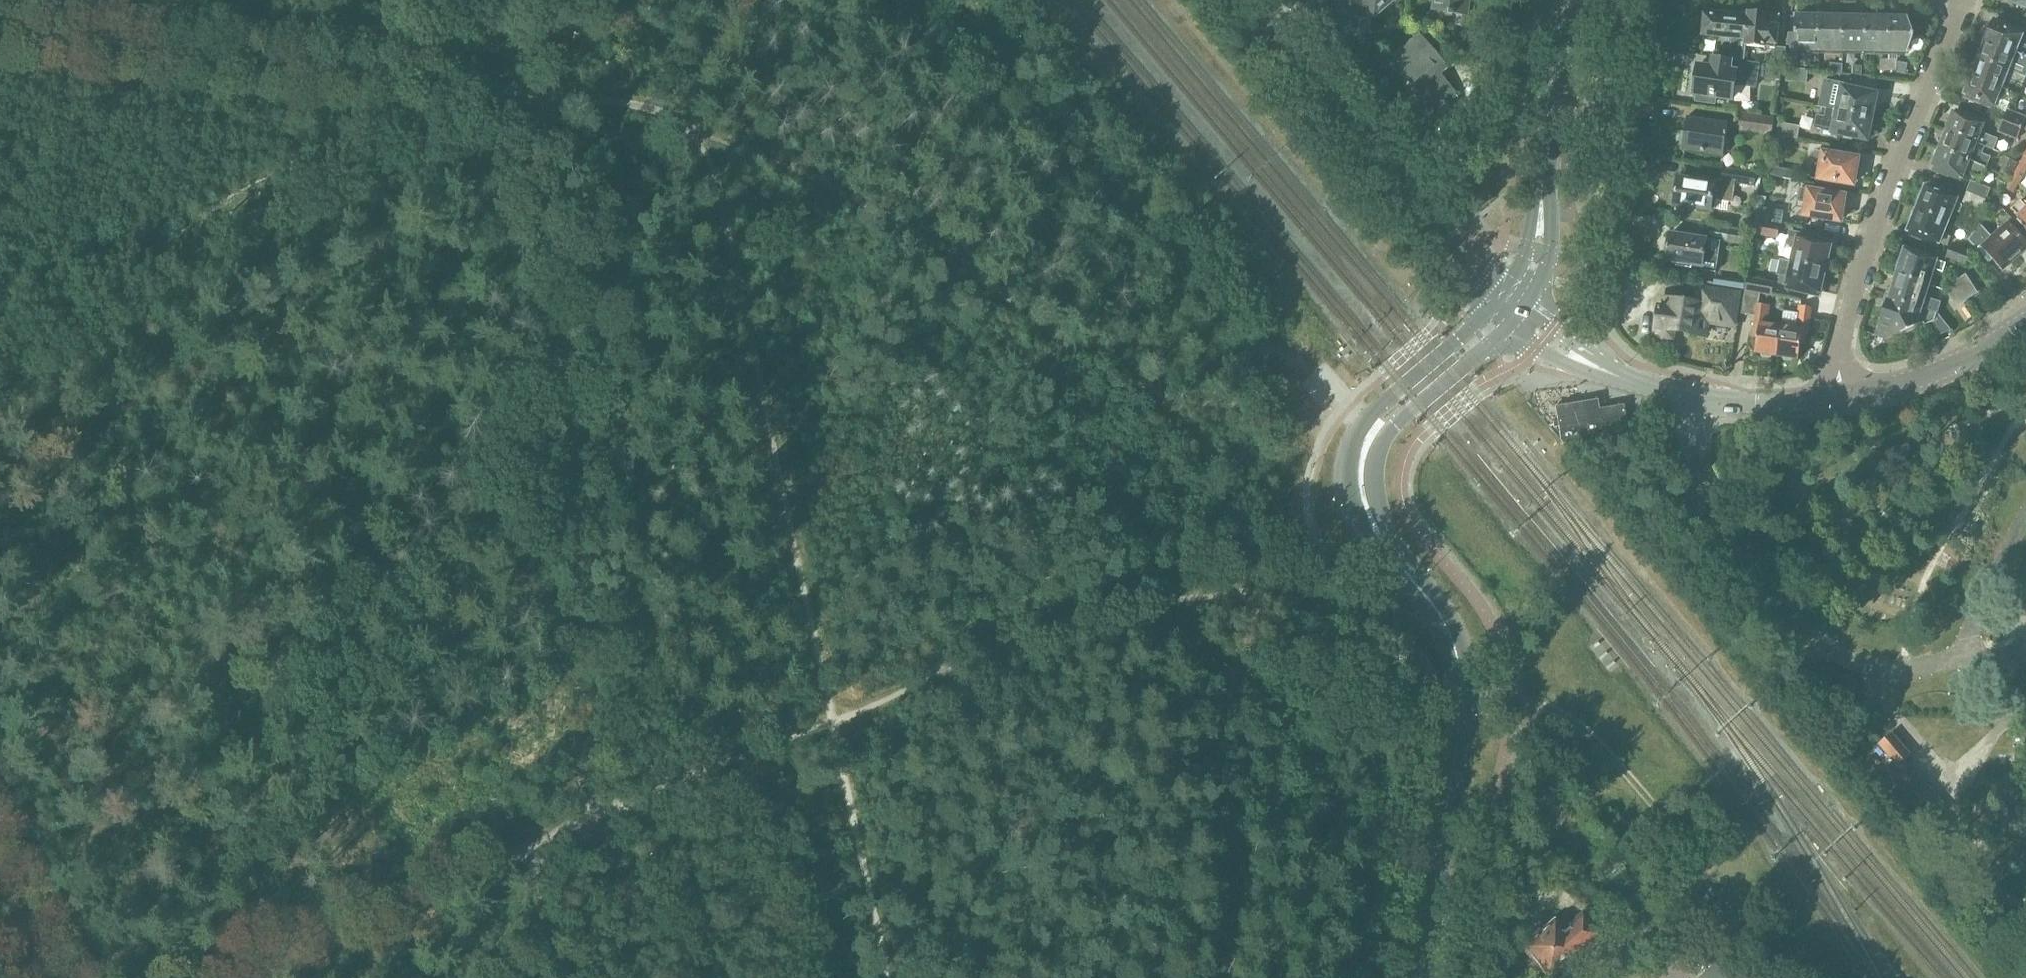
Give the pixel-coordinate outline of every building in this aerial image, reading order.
[(1372,15),(1389,0),(1337,0),(1345,9),(1347,7),(1353,14),(1359,17),(1366,17),(1372,15)] [(1467,0),(1432,0),(1430,9),(1465,14),(1467,0)] [(2015,4),(2025,8),(2025,0),(2016,0),(2015,4)] [(1746,60),(1748,45),(1748,39),(1749,28),(1742,27),(1743,13),(1715,11),(1715,16),(1707,16),(1705,35),(1736,38),(1735,46),(1729,45),(1729,48),(1725,47),(1723,57),(1746,60)] [(1744,14),(1743,13),(1742,27),(1749,28),(1748,39),(1748,45),(1777,48),(1778,48),(1778,47),(1780,27),(1778,27),(1779,18),(1770,17),(1770,14),(1744,11),(1744,14)] [(1821,49),(1822,16),(1798,15),(1797,45),(1792,45),(1792,54),(1803,54),(1803,49),(1821,49)] [(1845,50),(1845,17),(1822,16),(1821,49),(1845,50)] [(1867,51),(1868,17),(1845,17),(1845,50),(1867,51)] [(1887,51),(1888,18),(1868,17),(1867,51),(1887,51)] [(1910,19),(1888,18),(1887,51),(1891,51),(1890,59),(1899,60),(1900,52),(1909,52),(1916,37),(1916,33),(1910,19)] [(2025,56),(2025,45),(2020,43),(2023,34),(1993,22),(1986,40),(2025,56)] [(1433,112),(1456,92),(1428,61),(1436,54),(1419,35),(1389,63),(1433,112)] [(2009,70),(2012,62),(2025,68),(2025,56),(1986,40),(1985,41),(1988,42),(1984,51),(1982,50),(1979,59),(2009,70)] [(1788,48),(1778,47),(1778,48),(1777,48),(1775,65),(1786,66),(1788,48)] [(1758,75),(1760,64),(1709,55),(1707,67),(1700,66),(1695,94),(1699,94),(1698,101),(1716,104),(1717,97),(1735,100),(1737,84),(1758,87),(1759,75),(1758,75)] [(1890,70),(1890,59),(1882,59),(1882,70),(1890,70)] [(1899,60),(1890,59),(1890,70),(1899,70),(1899,60)] [(2020,95),(2024,86),(2023,85),(2025,78),(2009,71),(2009,70),(1979,59),(1975,67),(1977,68),(1974,77),(2020,95)] [(1843,64),(1830,63),(1829,72),(1842,73),(1843,64)] [(1763,64),(1761,78),(1780,80),(1782,70),(1774,66),(1763,64)] [(1862,66),(1853,66),(1853,74),(1862,75),(1862,66)] [(1807,83),(1809,70),(1788,67),(1786,81),(1807,83)] [(2020,95),(1974,77),(1970,87),(1968,86),(1964,95),(1995,107),(1998,98),(2016,105),(2020,95)] [(1845,84),(1824,79),(1818,107),(1822,108),(1822,106),(1875,117),(1878,106),(1875,103),(1877,95),(1844,88),(1845,84)] [(1817,115),(1814,128),(1868,139),(1869,131),(1873,130),(1875,117),(1822,106),(1822,108),(1821,116),(1817,115)] [(2003,120),(2022,128),(2025,118),(2008,110),(2003,120)] [(1775,117),(1756,114),(1739,112),(1736,131),(1772,136),(1775,117)] [(1949,131),(1995,149),(1999,139),(1981,132),(1984,124),(1956,113),(1952,123),(1950,122),(1947,130),(1949,131)] [(1726,155),(1731,125),(1691,119),(1686,150),(1726,155)] [(2022,128),(2003,120),(1999,133),(2017,140),(2022,128)] [(1800,126),(1779,123),(1777,135),(1789,138),(1798,139),(1800,126)] [(1995,149),(1949,131),(1945,141),(1943,140),(1940,148),(1988,167),(1992,157),(1983,154),(1985,147),(1994,151),(1995,149)] [(1786,137),(1776,136),(1774,145),(1784,147),(1786,137)] [(1988,167),(1940,148),(1936,157),(1938,158),(1935,168),(1963,179),(1966,170),(1984,177),(1988,167)] [(1857,182),(1859,171),(1857,171),(1859,159),(1816,151),(1814,161),(1823,163),(1820,179),(1854,185),(1855,182),(1857,182)] [(2012,176),(2021,181),(2025,172),(2025,157),(2024,156),(2012,176)] [(2012,177),(2017,163),(2006,158),(2000,172),(2012,177)] [(1757,185),(1759,174),(1720,167),(1718,179),(1737,182),(1757,185)] [(1773,167),(1771,175),(1791,179),(1793,171),(1773,167)] [(2021,181),(2012,176),(2005,188),(2014,193),(2021,181)] [(1704,181),(1681,178),(1676,205),(1678,206),(1676,217),(1711,222),(1713,211),(1715,199),(1734,202),(1737,182),(1718,179),(1718,180),(1704,178),(1704,181)] [(1967,190),(1967,191),(1986,200),(1990,189),(1971,181),(1967,190)] [(1918,208),(1950,220),(1954,210),(1960,213),(1963,206),(1960,202),(1957,201),(1959,197),(1929,186),(1925,197),(1922,196),(1918,208)] [(1845,222),(1848,205),(1845,205),(1846,196),(1802,188),(1800,201),(1808,202),(1806,215),(1845,222)] [(1986,200),(1967,191),(1962,202),(1962,203),(1982,210),(1986,200)] [(2022,200),(2014,208),(2025,221),(2025,203),(2022,200)] [(1782,224),(1785,211),(1759,206),(1757,220),(1782,224)] [(1950,220),(1918,208),(1914,219),(1916,220),(1912,231),(1949,246),(1953,236),(1945,233),(1950,220)] [(1780,226),(1760,222),(1757,235),(1778,239),(1780,226)] [(1997,234),(2017,256),(2025,248),(2025,238),(2011,222),(2004,228),(1997,234)] [(1980,223),(1968,240),(1979,251),(1983,247),(2003,269),(2017,256),(1997,234),(1993,238),(1980,223)] [(1750,233),(1729,229),(1727,242),(1748,245),(1750,233)] [(1786,247),(1792,248),(1789,260),(1793,261),(1828,270),(1831,257),(1829,256),(1831,245),(1819,242),(1820,237),(1789,230),(1786,247)] [(1716,269),(1720,241),(1672,233),(1668,261),(1716,269)] [(1967,264),(1972,252),(1951,245),(1947,257),(1967,264)] [(1901,261),(1896,275),(1930,284),(1934,269),(1944,272),(1947,263),(1906,250),(1903,262),(1901,261)] [(1828,270),(1793,261),(1789,260),(1786,275),(1782,274),(1779,283),(1820,293),(1823,281),(1825,282),(1828,270)] [(1922,307),(1938,312),(1941,302),(1925,297),(1930,284),(1896,275),(1892,288),(1894,289),(1891,299),(1921,309),(1922,307)] [(1741,291),(1744,291),(1745,280),(1715,276),(1713,287),(1726,289),(1741,291)] [(1967,277),(1957,283),(1968,299),(1978,293),(1967,277)] [(1746,290),(1746,291),(1761,294),(1772,296),(1774,283),(1748,278),(1746,290)] [(1958,306),(1968,299),(1957,283),(1948,289),(1958,306)] [(1702,285),(1699,304),(1667,300),(1666,309),(1662,308),(1661,312),(1658,315),(1657,321),(1659,324),(1658,337),(1673,339),(1675,330),(1695,333),(1707,335),(1711,306),(1741,310),(1744,291),(1702,285)] [(1773,355),(1778,356),(1783,326),(1767,324),(1770,305),(1759,303),(1761,294),(1746,291),(1742,313),(1757,316),(1754,336),(1759,337),(1756,353),(1763,354),(1764,356),(1771,357),(1773,355)] [(1926,325),(1933,322),(1938,336),(1952,330),(1938,314),(1939,312),(1938,312),(1922,307),(1921,309),(1891,299),(1889,298),(1877,336),(1888,340),(1901,333),(1905,335),(1915,330),(1916,326),(1925,322),(1926,325)] [(1785,311),(1783,326),(1778,356),(1787,358),(1788,360),(1792,361),(1794,359),(1800,360),(1802,344),(1807,345),(1813,308),(1801,306),(1800,313),(1785,311)] [(1554,427),(1557,426),(1560,440),(1570,451),(1584,452),(1591,448),(1627,433),(1627,426),(1623,405),(1599,409),(1599,405),(1576,409),(1575,403),(1554,406),(1557,421),(1553,421),(1554,427)] [(1759,451),(1745,449),(1743,464),(1757,466),(1759,451)] [(1912,756),(1894,735),(1881,746),(1905,773),(1912,766),(1907,760),(1912,756)] [(1582,954),(1603,937),(1583,913),(1564,929),(1556,919),(1523,945),(1549,977),(1560,968),(1565,974),(1568,975),(1575,970),(1574,967),(1569,961),(1581,952),(1582,954)] [(1715,965),(1700,977),(1726,977),(1715,965)]
